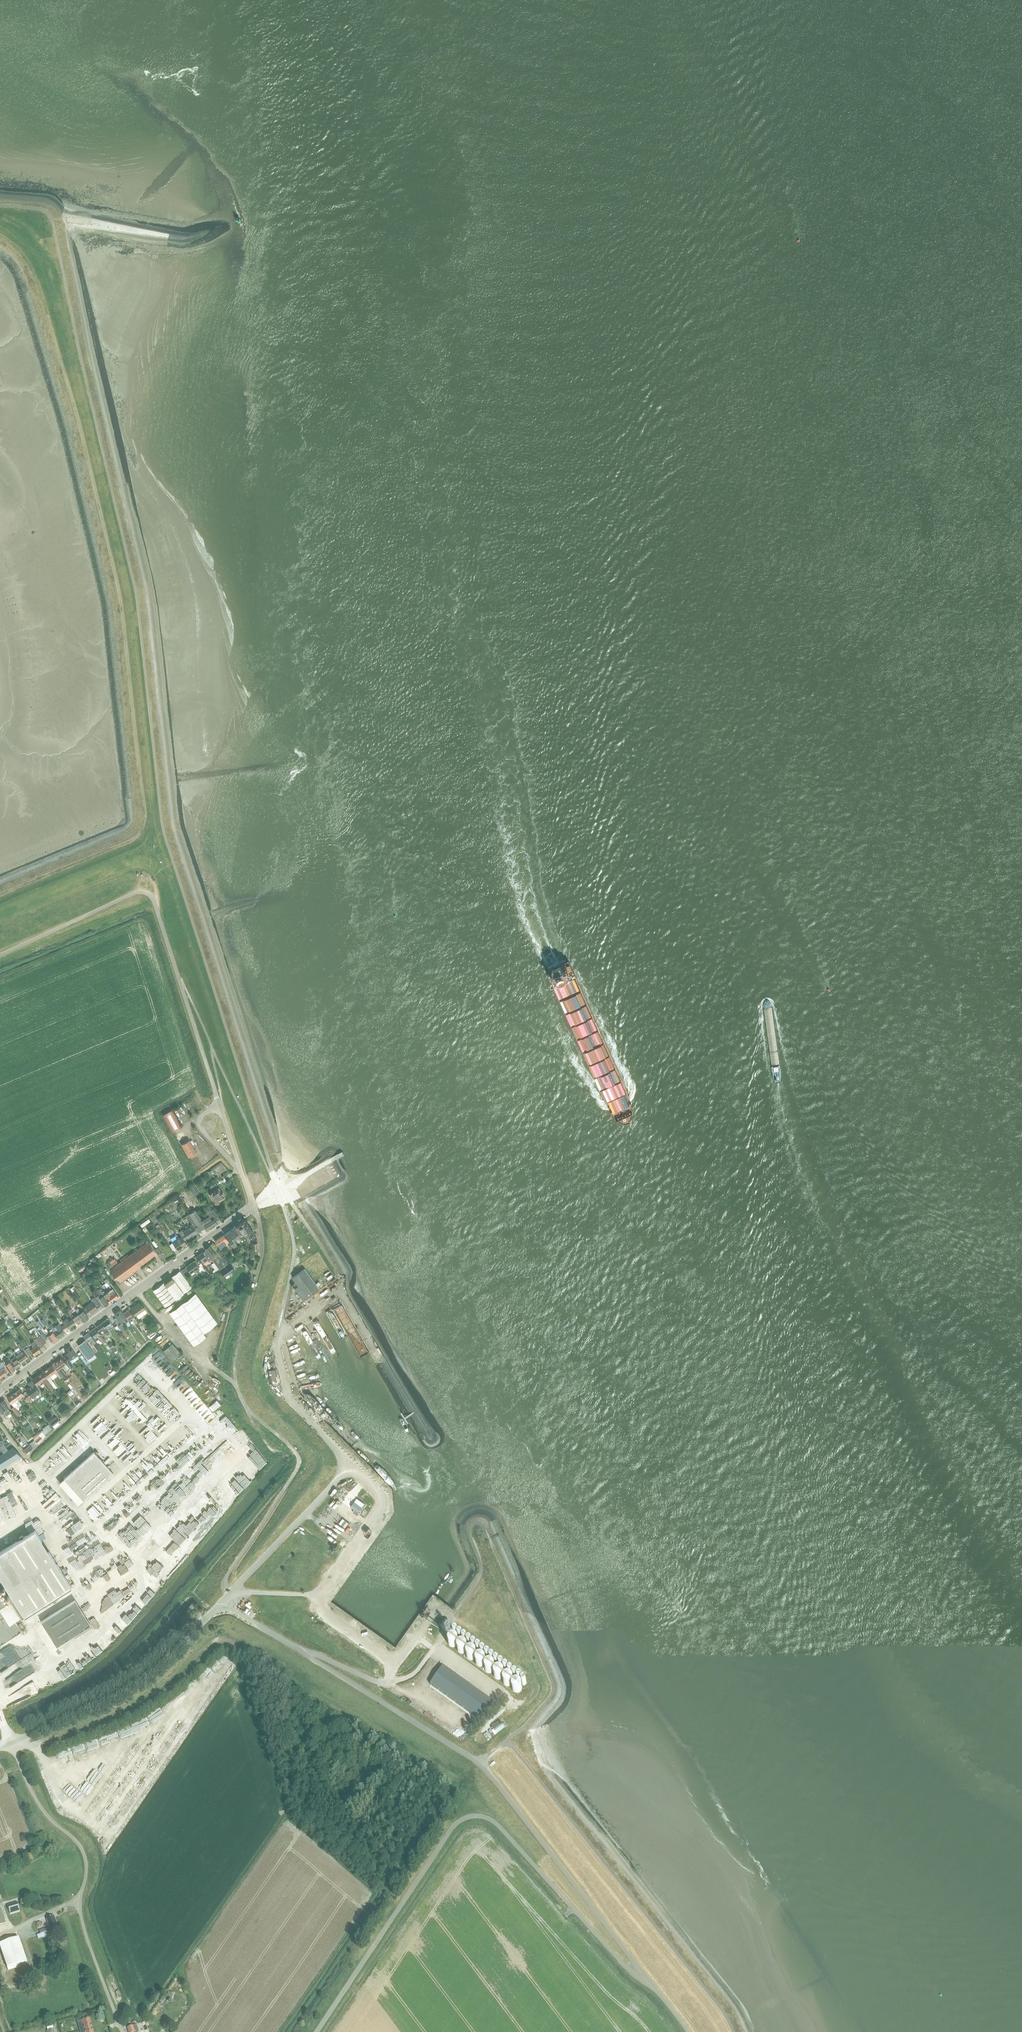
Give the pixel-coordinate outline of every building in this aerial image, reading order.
[(172,1110),(163,1115),(172,1132),(181,1127),(172,1110)] [(188,1156),(196,1152),(189,1139),(182,1144),(188,1156)] [(194,1183),(189,1186),(195,1195),(200,1192),(194,1183)] [(225,1196),(215,1183),(210,1187),(212,1190),(208,1192),(216,1203),(225,1196)] [(195,1228),(197,1232),(205,1227),(207,1229),(217,1223),(216,1221),(220,1218),(212,1209),(206,1213),(208,1216),(202,1220),(195,1210),(189,1213),(198,1225),(195,1228)] [(198,1225),(189,1213),(186,1215),(191,1221),(190,1221),(192,1223),(188,1226),(187,1225),(185,1227),(186,1229),(184,1230),(183,1229),(179,1232),(182,1236),(185,1240),(197,1232),(195,1228),(198,1225)] [(149,1218),(140,1224),(142,1227),(150,1221),(149,1218)] [(235,1226),(236,1226),(241,1233),(244,1231),(247,1237),(254,1232),(246,1221),(245,1219),(240,1223),(235,1226)] [(236,1226),(224,1234),(233,1246),(236,1244),(234,1241),(241,1237),(243,1235),(241,1233),(236,1226)] [(176,1234),(170,1239),(172,1242),(177,1250),(187,1243),(185,1240),(182,1236),(179,1238),(176,1234)] [(224,1235),(215,1241),(221,1249),(222,1249),(222,1248),(221,1246),(228,1241),(224,1235)] [(116,1260),(108,1266),(110,1269),(119,1282),(158,1254),(156,1250),(149,1241),(146,1243),(139,1248),(118,1263),(116,1260)] [(219,1260),(223,1256),(213,1242),(209,1245),(205,1249),(205,1250),(212,1259),(214,1262),(215,1263),(219,1260)] [(158,1248),(156,1250),(158,1254),(161,1258),(164,1256),(161,1252),(158,1248)] [(212,1259),(205,1250),(203,1252),(202,1252),(195,1257),(200,1263),(202,1261),(203,1263),(205,1262),(208,1260),(209,1262),(212,1259)] [(215,1263),(217,1266),(219,1268),(224,1276),(234,1269),(231,1265),(230,1266),(227,1262),(228,1262),(223,1256),(219,1260),(215,1263)] [(203,1276),(206,1274),(200,1266),(199,1267),(194,1260),(186,1266),(191,1273),(198,1268),(203,1276)] [(191,1274),(186,1267),(181,1271),(186,1278),(191,1274)] [(321,1284),(320,1283),(319,1281),(317,1283),(316,1283),(305,1268),(292,1277),(299,1286),(295,1288),(295,1289),(304,1301),(304,1302),(305,1301),(310,1298),(310,1297),(312,1295),(321,1290),(320,1289),(318,1286),(321,1284)] [(172,1277),(183,1293),(191,1287),(180,1270),(171,1277),(172,1277)] [(90,1283),(85,1275),(87,1274),(85,1272),(81,1275),(88,1284),(90,1283)] [(183,1293),(172,1277),(164,1283),(176,1298),(183,1293)] [(105,1282),(102,1285),(104,1288),(111,1283),(108,1278),(104,1281),(105,1282)] [(176,1298),(164,1283),(164,1282),(153,1290),(165,1306),(176,1298)] [(74,1286),(70,1288),(73,1292),(72,1292),(76,1297),(80,1295),(76,1289),(74,1286)] [(110,1302),(102,1292),(100,1288),(97,1290),(100,1294),(97,1296),(104,1306),(110,1302)] [(104,1291),(102,1292),(110,1302),(118,1296),(112,1289),(105,1294),(104,1291)] [(195,1293),(182,1303),(203,1333),(213,1325),(215,1324),(216,1323),(215,1323),(206,1311),(199,1302),(201,1301),(196,1294),(195,1293)] [(84,1308),(88,1315),(97,1308),(100,1306),(94,1297),(91,1299),(93,1302),(84,1308)] [(135,1316),(145,1309),(140,1302),(134,1306),(134,1305),(130,1308),(135,1316)] [(203,1332),(182,1303),(169,1312),(194,1345),(206,1336),(203,1332)] [(340,1305),(333,1309),(361,1358),(369,1353),(340,1305)] [(81,1320),(82,1322),(83,1322),(78,1314),(74,1317),(71,1312),(72,1310),(70,1307),(66,1309),(69,1313),(68,1313),(72,1319),(73,1318),(76,1323),(81,1320)] [(78,1314),(83,1322),(89,1318),(83,1311),(81,1312),(78,1308),(75,1310),(78,1314)] [(57,1309),(52,1312),(56,1318),(61,1315),(57,1309)] [(116,1317),(113,1319),(123,1333),(126,1337),(129,1335),(126,1331),(127,1330),(122,1322),(120,1323),(120,1322),(124,1319),(126,1322),(128,1320),(120,1310),(120,1309),(114,1314),(116,1317)] [(137,1327),(140,1325),(136,1320),(128,1309),(124,1313),(128,1320),(132,1317),(135,1322),(134,1323),(137,1327)] [(61,1327),(64,1331),(68,1328),(68,1329),(75,1324),(71,1319),(69,1321),(67,1318),(63,1321),(65,1324),(61,1327)] [(102,1322),(106,1328),(112,1324),(108,1318),(102,1322)] [(57,1337),(64,1332),(58,1324),(55,1326),(57,1328),(56,1329),(57,1330),(56,1331),(53,1327),(54,1327),(51,1322),(48,1324),(51,1328),(51,1329),(57,1337)] [(106,1328),(102,1322),(96,1327),(99,1331),(102,1329),(106,1335),(110,1333),(106,1328)] [(95,1327),(89,1331),(94,1338),(99,1335),(100,1336),(99,1337),(103,1343),(106,1341),(105,1341),(95,1327)] [(40,1334),(37,1337),(43,1344),(46,1342),(44,1340),(47,1338),(43,1333),(43,1332),(41,1329),(38,1331),(40,1334)] [(51,1341),(57,1337),(53,1332),(50,1334),(48,1331),(45,1333),(51,1341)] [(96,1348),(99,1346),(89,1332),(83,1336),(86,1341),(89,1339),(91,1341),(92,1340),(93,1342),(92,1343),(96,1348)] [(40,1348),(43,1345),(37,1337),(34,1339),(36,1343),(40,1348)] [(21,1350),(24,1348),(18,1340),(15,1342),(21,1350)] [(84,1340),(78,1345),(88,1359),(94,1354),(84,1340)] [(32,1347),(33,1348),(31,1349),(34,1355),(40,1351),(33,1341),(31,1343),(33,1346),(32,1347)] [(171,1361),(180,1353),(172,1343),(163,1351),(171,1361)] [(68,1354),(63,1357),(71,1368),(74,1365),(70,1359),(76,1354),(72,1348),(70,1346),(70,1345),(67,1348),(65,1349),(68,1354)] [(20,1362),(28,1357),(23,1350),(17,1354),(14,1350),(12,1352),(20,1362)] [(151,1356),(155,1361),(163,1356),(159,1351),(151,1356)] [(9,1361),(15,1369),(21,1364),(17,1359),(16,1359),(14,1357),(9,1361)] [(62,1357),(52,1365),(57,1371),(61,1376),(65,1373),(61,1367),(64,1365),(67,1369),(69,1367),(62,1357)] [(15,1369),(9,1361),(8,1358),(5,1360),(7,1363),(5,1364),(11,1372),(15,1369)] [(9,1371),(4,1365),(2,1366),(4,1368),(0,1370),(0,1377),(9,1371)] [(57,1371),(52,1365),(42,1372),(50,1383),(55,1389),(57,1387),(53,1381),(49,1376),(57,1371)] [(272,1369),(268,1370),(268,1373),(270,1383),(278,1381),(275,1369),(272,1369)] [(54,1389),(47,1380),(41,1372),(35,1376),(36,1377),(32,1379),(37,1385),(40,1383),(40,1382),(41,1380),(50,1392),(54,1389)] [(40,1392),(31,1380),(28,1383),(30,1386),(26,1389),(32,1398),(40,1392)] [(128,1386),(120,1393),(131,1405),(139,1397),(128,1386)] [(318,1388),(300,1395),(329,1426),(337,1409),(318,1388)] [(19,1389),(13,1393),(18,1399),(22,1397),(21,1396),(23,1394),(19,1389)] [(32,1401),(31,1399),(28,1395),(25,1391),(23,1393),(26,1397),(25,1397),(28,1401),(29,1400),(31,1402),(32,1401)] [(18,1399),(13,1393),(7,1398),(11,1403),(14,1400),(17,1404),(20,1402),(18,1399)] [(7,1414),(11,1411),(8,1408),(8,1407),(3,1400),(0,1403),(0,1405),(6,1414),(7,1414)] [(217,1400),(209,1407),(213,1412),(221,1405),(217,1400)] [(160,1404),(156,1407),(162,1412),(165,1409),(160,1404)] [(125,1444),(101,1419),(104,1416),(106,1419),(110,1415),(108,1413),(106,1414),(102,1411),(88,1424),(116,1453),(125,1444)] [(16,1415),(14,1412),(11,1414),(16,1421),(19,1419),(16,1415)] [(128,1416),(126,1419),(133,1425),(137,1420),(134,1417),(133,1419),(128,1416)] [(33,1437),(36,1442),(37,1443),(45,1436),(44,1434),(41,1430),(33,1437)] [(1,1451),(3,1453),(8,1450),(3,1443),(4,1442),(2,1440),(1,1441),(0,1440),(0,1449),(1,1451)] [(33,1448),(29,1444),(24,1449),(27,1453),(33,1448)] [(94,1451),(64,1478),(83,1500),(113,1473),(94,1451)] [(244,1474),(240,1477),(233,1471),(229,1475),(243,1488),(250,1480),(244,1474)] [(15,1498),(11,1490),(5,1493),(3,1489),(0,1490),(0,1505),(15,1498)] [(47,1493),(38,1501),(40,1503),(49,1495),(47,1493)] [(353,1503),(351,1506),(355,1509),(354,1510),(353,1512),(356,1513),(358,1515),(359,1514),(360,1513),(358,1512),(359,1510),(361,1508),(362,1507),(363,1505),(364,1503),(361,1501),(359,1499),(357,1498),(354,1501),(353,1503)] [(45,1508),(49,1512),(55,1506),(51,1502),(45,1508)] [(86,1512),(93,1519),(101,1510),(94,1503),(86,1512)] [(323,1508),(324,1510),(318,1514),(322,1519),(328,1515),(325,1511),(328,1509),(326,1507),(323,1508)] [(197,1515),(190,1523),(198,1530),(205,1522),(197,1515)] [(134,1547),(142,1535),(140,1534),(143,1530),(147,1533),(151,1528),(143,1523),(141,1527),(138,1525),(136,1528),(134,1527),(131,1532),(125,1528),(122,1532),(132,1539),(129,1544),(134,1547)] [(348,1525),(344,1530),(348,1533),(352,1528),(348,1525)] [(23,1536),(22,1534),(19,1536),(20,1538),(0,1551),(0,1643),(21,1630),(15,1620),(21,1616),(22,1617),(71,1586),(49,1550),(44,1554),(37,1543),(42,1539),(35,1529),(23,1536)] [(80,1537),(61,1550),(64,1555),(81,1544),(79,1542),(82,1540),(80,1537)] [(87,1552),(91,1559),(108,1551),(104,1543),(87,1552)] [(121,1562),(126,1567),(132,1560),(127,1556),(121,1562)] [(151,1569),(146,1576),(152,1580),(157,1574),(151,1569)] [(91,1624),(75,1599),(41,1620),(57,1645),(91,1624)] [(127,1610),(133,1616),(139,1610),(133,1603),(127,1610)] [(198,1619),(204,1613),(201,1611),(195,1617),(198,1619)] [(454,1631),(451,1629),(448,1628),(446,1626),(442,1632),(445,1633),(447,1635),(450,1637),(454,1631)] [(448,1642),(448,1643),(448,1644),(449,1645),(449,1646),(450,1646),(450,1647),(451,1647),(452,1647),(453,1648),(454,1647),(455,1647),(456,1647),(456,1646),(457,1646),(457,1645),(458,1644),(458,1643),(458,1642),(458,1641),(457,1640),(457,1639),(456,1639),(456,1638),(455,1638),(454,1638),(453,1638),(452,1638),(451,1638),(450,1638),(450,1639),(449,1639),(449,1640),(448,1641),(448,1642)] [(20,1648),(24,1654),(33,1649),(30,1643),(20,1648)] [(457,1648),(457,1649),(457,1650),(457,1651),(458,1651),(458,1652),(459,1653),(460,1653),(460,1654),(461,1654),(462,1654),(463,1654),(464,1654),(464,1653),(465,1653),(466,1652),(466,1651),(467,1651),(467,1650),(467,1649),(467,1648),(467,1647),(466,1647),(466,1646),(465,1645),(464,1644),(463,1644),(462,1644),(461,1644),(460,1644),(459,1645),(458,1646),(458,1647),(457,1647),(457,1648)] [(0,1650),(0,1661),(0,1666),(1,1668),(8,1665),(9,1666),(12,1664),(16,1672),(7,1677),(3,1670),(0,1672),(0,1677),(7,1689),(21,1681),(20,1679),(33,1671),(25,1655),(18,1659),(10,1645),(0,1650)] [(466,1655),(466,1656),(466,1657),(466,1658),(467,1658),(467,1659),(468,1660),(469,1660),(470,1660),(470,1661),(471,1661),(472,1661),(473,1660),(474,1660),(475,1659),(475,1658),(476,1658),(476,1657),(476,1656),(476,1655),(476,1654),(475,1653),(475,1652),(474,1652),(474,1651),(473,1651),(472,1651),(471,1651),(470,1651),(469,1651),(468,1651),(468,1652),(467,1652),(467,1653),(466,1654),(466,1655)] [(475,1661),(475,1662),(475,1663),(476,1663),(476,1664),(476,1665),(477,1666),(478,1666),(478,1667),(479,1667),(480,1667),(481,1667),(482,1667),(483,1666),(484,1666),(484,1665),(485,1665),(485,1664),(485,1663),(485,1662),(485,1661),(485,1660),(484,1659),(484,1658),(483,1658),(482,1658),(482,1657),(481,1657),(480,1657),(479,1657),(478,1658),(477,1658),(477,1659),(476,1659),(476,1660),(476,1661),(475,1661)] [(484,1668),(484,1669),(485,1670),(485,1671),(486,1672),(487,1673),(488,1673),(489,1673),(490,1673),(491,1673),(492,1673),(493,1672),(493,1671),(494,1671),(494,1670),(494,1669),(494,1668),(494,1667),(494,1666),(493,1666),(493,1665),(492,1664),(491,1664),(490,1664),(490,1663),(489,1663),(488,1664),(487,1664),(486,1665),(485,1666),(485,1667),(484,1668)] [(443,1667),(430,1685),(433,1687),(440,1692),(449,1698),(456,1703),(480,1720),(493,1702),(443,1667)] [(494,1674),(494,1675),(494,1676),(494,1677),(495,1678),(496,1679),(497,1679),(497,1680),(498,1680),(499,1680),(500,1680),(501,1679),(502,1679),(502,1678),(503,1678),(503,1677),(504,1676),(504,1675),(504,1674),(503,1673),(503,1672),(502,1671),(501,1671),(501,1670),(500,1670),(499,1670),(498,1670),(497,1670),(496,1671),(495,1671),(495,1672),(494,1672),(494,1673),(494,1674)] [(503,1681),(503,1682),(503,1683),(503,1684),(504,1684),(504,1685),(505,1685),(505,1686),(506,1686),(507,1686),(508,1686),(509,1686),(510,1686),(511,1686),(511,1685),(512,1684),(512,1683),(513,1683),(513,1682),(513,1681),(513,1680),(512,1680),(512,1679),(511,1678),(511,1677),(510,1677),(509,1677),(508,1677),(507,1677),(506,1677),(505,1677),(505,1678),(504,1678),(504,1679),(503,1679),(503,1680),(503,1681)] [(512,1687),(512,1688),(512,1689),(512,1690),(513,1690),(513,1691),(514,1692),(515,1692),(515,1693),(516,1693),(517,1693),(518,1693),(519,1692),(520,1692),(521,1691),(521,1690),(522,1690),(522,1689),(522,1688),(522,1687),(522,1686),(521,1686),(521,1685),(520,1684),(519,1683),(518,1683),(517,1683),(516,1683),(515,1683),(514,1684),(513,1685),(513,1686),(512,1686),(512,1687)] [(441,1717),(442,1714),(431,1709),(430,1712),(441,1717)] [(493,1737),(497,1734),(506,1728),(500,1720),(492,1726),(496,1732),(493,1733),(491,1730),(489,1732),(493,1737)] [(312,1744),(303,1752),(310,1759),(308,1761),(314,1767),(317,1765),(311,1758),(319,1751),(312,1744)] [(10,1915),(20,1912),(17,1902),(7,1905),(10,1915)] [(49,1928),(40,1931),(41,1934),(48,1931),(48,1932),(51,1931),(51,1930),(58,1928),(54,1917),(46,1920),(49,1928)] [(38,1934),(28,1937),(30,1943),(34,1942),(39,1960),(45,1958),(38,1934)] [(0,1944),(0,1949),(7,1968),(27,1961),(19,1937),(0,1944)] [(89,2019),(90,2019),(90,2018),(82,2021),(78,2022),(79,2022),(81,2028),(82,2031),(80,2031),(81,2031),(92,2031),(91,2029),(92,2028),(91,2023),(90,2023),(89,2019)]
